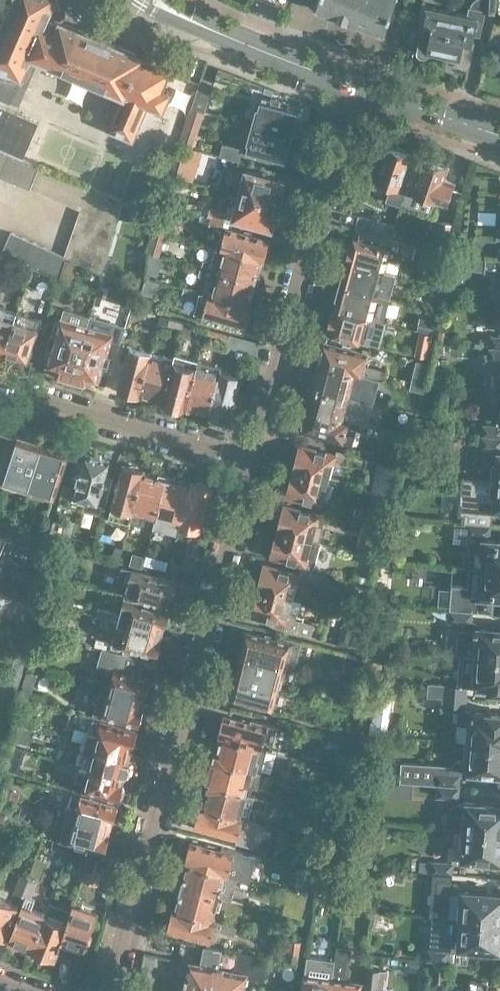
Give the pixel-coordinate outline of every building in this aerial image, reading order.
[(19,104),(41,55),(122,91),(106,126),(130,136),(143,108),(148,110),(152,101),(162,106),(169,89),(161,86),(169,67),(140,55),(141,53),(114,42),(116,38),(88,26),(87,30),(47,12),(53,0),(11,0),(2,21),(0,20),(0,95),(19,104)] [(315,6),(346,17),(352,0),(317,0),(315,6)] [(346,17),(383,31),(394,0),(352,0),(346,17)] [(493,4),(494,0),(473,0),(472,1),(471,4),(470,6),(469,6),(467,14),(451,11),(443,52),(458,55),(458,57),(459,59),(461,60),(463,61),(465,60),(467,59),(468,57),(474,31),(478,32),(483,9),(492,11),(493,4)] [(423,20),(419,43),(418,47),(419,50),(422,52),(426,52),(428,48),(443,52),(451,11),(421,5),(418,19),(423,20)] [(202,76),(192,106),(205,111),(215,80),(202,76)] [(257,106),(252,122),(295,134),(299,118),(294,116),(297,105),(288,102),(288,100),(271,96),(270,98),(262,95),(258,107),(257,106)] [(24,156),(39,121),(0,104),(0,146),(24,156)] [(204,111),(191,107),(180,142),(193,146),(194,144),(195,144),(197,139),(195,138),(204,111)] [(295,134),(252,122),(247,139),(249,139),(246,151),(255,154),(254,156),(271,161),(272,159),(281,162),(285,149),(290,151),(295,134)] [(242,148),(223,143),(219,155),(239,160),(242,148)] [(375,180),(391,185),(385,200),(398,204),(400,200),(406,184),(414,161),(407,159),(410,152),(387,144),(381,162),(377,161),(371,176),(375,177),(375,180)] [(2,174),(32,187),(42,163),(24,156),(0,146),(0,180),(2,174)] [(183,175),(190,153),(177,149),(170,171),(183,175)] [(175,155),(166,151),(158,173),(167,176),(175,155)] [(414,161),(406,184),(400,200),(431,211),(435,199),(446,203),(454,182),(443,178),(447,166),(424,157),(421,164),(414,161)] [(42,163),(32,187),(42,191),(52,168),(42,163)] [(52,168),(42,191),(51,195),(61,172),(52,168)] [(244,169),(237,193),(279,205),(282,194),(280,191),(283,179),(244,169)] [(61,172),(51,195),(61,199),(71,176),(61,172)] [(71,176),(61,199),(71,204),(81,180),(71,176)] [(81,208),(77,220),(113,233),(118,216),(115,215),(120,199),(123,200),(123,199),(92,185),(82,208),(81,208)] [(208,215),(208,217),(232,223),(234,218),(270,227),(273,216),(277,214),(279,205),(237,193),(234,206),(228,205),(227,210),(210,206),(210,208),(200,206),(198,212),(208,215)] [(388,236),(388,237),(391,237),(395,224),(358,214),(355,227),(388,236)] [(208,217),(200,215),(198,221),(223,228),(218,247),(258,259),(261,260),(267,238),(231,228),(232,223),(208,217)] [(77,220),(72,232),(109,245),(113,233),(77,220)] [(450,224),(439,221),(432,244),(444,247),(450,224)] [(1,253),(11,257),(21,235),(11,230),(1,253)] [(151,253),(150,254),(160,256),(161,249),(167,250),(171,235),(166,233),(158,231),(152,230),(147,252),(151,253)] [(72,232),(68,243),(106,256),(109,245),(72,232)] [(21,235),(11,257),(22,262),(32,240),(21,235)] [(351,236),(344,260),(377,268),(380,257),(385,258),(388,247),(397,250),(397,252),(412,256),(416,243),(400,239),(391,237),(388,237),(385,246),(351,236)] [(32,240),(22,262),(33,267),(43,245),(32,240)] [(68,243),(64,255),(101,271),(106,256),(68,243)] [(43,245),(33,267),(44,272),(54,250),(43,245)] [(201,265),(200,268),(255,283),(257,275),(254,274),(258,259),(218,247),(216,247),(213,258),(211,257),(210,258),(207,260),(203,259),(201,265)] [(54,250),(44,272),(55,277),(64,255),(54,250)] [(160,256),(150,254),(145,272),(157,275),(162,257),(160,256)] [(486,258),(453,255),(452,266),(485,270),(486,258)] [(485,270),(499,271),(499,259),(496,259),(486,258),(485,270)] [(77,262),(66,259),(59,281),(70,284),(77,262)] [(344,260),(338,282),(371,291),(374,280),(378,281),(381,270),(377,268),(344,260)] [(207,279),(203,293),(246,305),(250,289),(253,290),(255,283),(200,268),(198,274),(204,276),(207,279)] [(141,292),(155,296),(159,282),(145,278),(141,292)] [(371,291),(338,282),(332,306),(369,316),(372,304),(368,303),(371,291)] [(183,287),(181,296),(194,300),(191,312),(243,327),(249,306),(246,305),(203,293),(183,287)] [(2,351),(16,310),(0,305),(0,350),(2,351)] [(377,318),(369,316),(332,306),(325,329),(362,340),(365,328),(373,330),(377,318)] [(16,310),(2,351),(20,356),(24,354),(27,355),(39,318),(16,310)] [(170,317),(160,315),(158,325),(167,327),(170,317)] [(435,320),(420,316),(416,330),(432,334),(435,320)] [(56,322),(53,332),(55,332),(54,336),(50,334),(47,345),(51,346),(45,364),(57,368),(55,373),(69,377),(84,326),(59,318),(58,322),(56,322)] [(84,326),(69,377),(83,382),(85,376),(96,380),(101,364),(105,365),(107,357),(104,356),(109,338),(119,341),(125,323),(116,320),(112,333),(111,333),(110,334),(84,326)] [(192,324),(184,321),(181,333),(188,336),(192,324)] [(230,334),(206,327),(203,340),(226,346),(230,334)] [(389,337),(374,333),(371,343),(387,347),(389,337)] [(230,334),(226,347),(243,352),(246,338),(230,334)] [(489,346),(499,347),(499,335),(491,334),(491,338),(481,337),(480,342),(474,341),(474,345),(489,346)] [(323,342),(317,362),(360,374),(360,373),(379,377),(381,368),(363,364),(366,353),(323,342)] [(114,372),(121,374),(117,389),(137,395),(138,392),(148,355),(149,351),(121,344),(114,372)] [(489,346),(488,359),(499,360),(499,347),(489,346)] [(429,350),(417,348),(416,355),(427,357),(429,350)] [(173,357),(161,401),(183,407),(196,359),(174,353),(173,357)] [(148,355),(138,392),(153,396),(152,399),(161,401),(173,357),(161,354),(160,358),(148,355)] [(196,359),(183,407),(190,409),(191,406),(206,410),(217,370),(218,365),(196,359)] [(317,362),(311,384),(356,396),(360,383),(358,383),(360,374),(317,362)] [(217,370),(206,410),(206,413),(227,419),(239,376),(217,370)] [(311,384),(305,408),(348,419),(350,411),(352,412),(356,396),(311,384)] [(440,392),(431,390),(427,407),(438,410),(440,392)] [(481,435),(499,436),(499,406),(496,406),(495,423),(482,422),(481,435)] [(348,419),(305,408),(299,429),(351,443),(355,429),(346,426),(348,419)] [(359,410),(357,421),(371,424),(373,413),(359,410)] [(0,427),(0,480),(16,432),(0,427)] [(16,432),(0,480),(0,490),(4,479),(26,486),(41,440),(16,432)] [(481,435),(480,447),(490,448),(488,464),(491,464),(490,479),(499,480),(499,436),(481,435)] [(41,440),(26,486),(52,494),(67,448),(41,440)] [(299,445),(292,470),(328,480),(334,457),(368,466),(370,457),(336,449),(334,455),(299,445)] [(67,493),(65,501),(80,506),(79,508),(102,514),(112,476),(105,474),(109,459),(84,452),(81,461),(74,459),(69,479),(76,481),(72,494),(67,493)] [(436,456),(417,452),(414,465),(433,470),(436,456)] [(142,468),(122,463),(108,514),(128,520),(142,470),(142,468)] [(156,474),(142,470),(128,520),(130,521),(131,518),(143,522),(145,515),(153,517),(165,473),(157,471),(156,474)] [(328,480),(292,470),(286,495),(321,505),(328,480)] [(165,473),(153,517),(156,518),(153,528),(161,530),(165,517),(177,520),(187,483),(173,479),(174,475),(165,473)] [(489,523),(491,508),(499,508),(499,480),(490,479),(472,478),(462,477),(459,512),(463,512),(462,521),(489,523)] [(187,483),(177,520),(176,524),(197,530),(209,486),(188,480),(187,483)] [(390,495),(372,491),(368,508),(356,505),(352,517),(365,520),(365,522),(382,526),(390,495)] [(283,505),(276,531),(311,540),(318,514),(283,505)] [(0,510),(0,524),(5,526),(10,514),(0,510)] [(454,540),(466,541),(473,551),(486,552),(485,567),(499,568),(499,538),(497,538),(497,539),(490,539),(492,523),(489,523),(462,521),(461,521),(456,521),(454,540)] [(8,527),(5,526),(0,524),(0,546),(8,527)] [(161,530),(153,528),(150,539),(158,542),(161,530)] [(321,542),(311,540),(276,531),(270,555),(304,564),(314,567),(321,542)] [(8,566),(12,555),(0,551),(0,562),(8,566)] [(264,563),(257,588),(291,598),(297,576),(324,583),(326,575),(299,567),(298,572),(264,563)] [(485,567),(469,565),(467,585),(447,584),(446,607),(470,609),(491,611),(492,597),(499,597),(499,568),(485,567)] [(125,568),(118,592),(168,605),(175,581),(125,568)] [(364,585),(355,583),(353,592),(362,594),(364,585)] [(291,598),(257,588),(250,613),(284,622),(283,627),(312,635),(315,623),(296,618),(297,614),(287,611),(291,598)] [(381,590),(369,588),(367,600),(380,602),(381,590)] [(97,615),(102,617),(161,632),(167,610),(122,597),(119,611),(99,606),(97,615)] [(29,604),(23,629),(32,633),(39,607),(29,604)] [(432,606),(432,611),(447,620),(464,621),(463,635),(473,636),(471,653),(499,656),(499,623),(488,622),(488,628),(478,627),(478,622),(469,621),(470,609),(446,607),(432,606)] [(161,632),(102,617),(100,624),(114,628),(110,645),(154,657),(161,632)] [(23,629),(16,655),(25,659),(32,633),(23,629)] [(246,631),(240,651),(283,663),(288,643),(246,631)] [(94,646),(99,647),(102,648),(107,649),(107,648),(109,641),(97,638),(94,646)] [(97,689),(142,701),(148,678),(142,677),(146,659),(107,648),(107,649),(102,648),(97,665),(103,666),(100,679),(94,677),(94,680),(82,677),(81,685),(97,689)] [(240,651),(234,675),(277,686),(279,677),(282,678),(286,663),(283,663),(240,651)] [(433,694),(433,695),(465,698),(466,685),(488,687),(488,688),(499,689),(499,656),(471,653),(470,675),(459,674),(458,685),(434,683),(433,694)] [(16,655),(9,680),(18,684),(25,659),(16,655)] [(324,672),(318,696),(333,700),(339,676),(324,672)] [(277,686),(234,675),(228,695),(271,707),(277,686)] [(4,678),(0,688),(0,695),(14,701),(18,684),(9,680),(4,678)] [(142,701),(97,689),(91,713),(136,725),(142,701)] [(428,707),(456,709),(456,720),(466,721),(465,741),(499,744),(499,711),(486,710),(486,712),(464,710),(465,698),(433,695),(433,694),(429,694),(428,707)] [(218,737),(221,738),(262,748),(264,740),(272,742),(276,725),(251,718),(250,722),(224,714),(218,737)] [(0,716),(0,735),(5,737),(11,721),(0,716)] [(73,737),(80,739),(84,740),(84,741),(128,753),(129,753),(135,730),(90,718),(87,729),(76,727),(73,737)] [(221,738),(215,759),(259,771),(265,749),(262,748),(221,738)] [(84,741),(78,764),(122,776),(122,775),(123,776),(126,773),(127,767),(125,763),(128,753),(84,741)] [(421,783),(434,783),(457,785),(458,772),(467,773),(467,769),(477,770),(477,774),(497,775),(497,771),(499,771),(499,744),(465,741),(463,759),(453,758),(452,764),(401,760),(400,781),(421,783)] [(206,782),(209,783),(250,794),(252,784),(256,785),(259,771),(215,759),(212,759),(206,782)] [(122,776),(78,764),(71,788),(116,800),(122,776)] [(250,794),(209,783),(203,805),(247,818),(250,804),(265,809),(266,807),(278,810),(281,802),(277,801),(265,798),(250,794)] [(434,783),(421,783),(420,794),(436,796),(459,798),(460,785),(457,785),(434,783)] [(279,793),(266,790),(265,798),(277,801),(279,793)] [(53,802),(51,812),(64,816),(109,828),(116,805),(70,792),(67,806),(53,802)] [(463,829),(499,832),(499,805),(497,804),(497,802),(463,799),(462,802),(452,801),(451,813),(465,814),(463,829)] [(247,818),(203,805),(200,805),(194,825),(236,837),(235,840),(252,845),(259,821),(247,818)] [(109,828),(64,816),(57,840),(103,853),(109,828)] [(463,829),(462,846),(448,844),(447,856),(458,857),(458,859),(492,862),(492,860),(499,860),(499,832),(463,829)] [(190,841),(184,862),(187,863),(224,873),(228,874),(228,873),(251,879),(254,869),(231,863),(233,853),(190,841)] [(65,861),(76,864),(79,854),(68,851),(65,861)] [(90,855),(83,878),(98,883),(105,860),(90,855)] [(419,860),(418,870),(432,871),(452,872),(453,872),(454,861),(431,860),(431,861),(419,860)] [(180,877),(178,884),(222,895),(224,887),(220,886),(224,873),(187,863),(183,878),(180,877)] [(432,871),(432,872),(431,880),(451,882),(452,872),(432,871)] [(20,874),(14,892),(20,894),(27,876),(20,874)] [(24,896),(18,910),(7,939),(30,948),(43,913),(32,909),(36,899),(32,898),(38,881),(27,876),(20,894),(24,896)] [(179,894),(175,909),(212,919),(215,907),(219,908),(220,904),(242,910),(244,901),(222,896),(222,895),(178,884),(176,893),(179,894)] [(458,904),(462,904),(461,918),(499,921),(499,892),(486,891),(486,888),(476,887),(476,891),(459,890),(451,889),(450,903),(458,904)] [(65,921),(59,938),(82,946),(95,912),(80,907),(83,900),(76,897),(73,904),(71,903),(65,921)] [(4,937),(17,904),(0,898),(0,936),(4,937)] [(43,913),(30,948),(53,956),(59,938),(65,921),(54,918),(59,907),(49,903),(45,914),(43,913)] [(172,908),(171,910),(166,929),(210,940),(213,930),(217,931),(218,928),(221,929),(221,931),(235,934),(238,925),(216,920),(212,919),(175,909),(172,908)] [(432,959),(433,960),(446,960),(447,949),(458,950),(459,945),(471,946),(471,949),(481,950),(481,947),(499,948),(499,947),(499,921),(461,918),(460,932),(443,929),(442,933),(437,933),(436,938),(435,946),(428,946),(426,959),(432,959)] [(290,939),(287,961),(299,963),(302,940),(290,939)] [(330,990),(358,990),(359,983),(348,982),(352,947),(337,944),(336,953),(335,953),(330,990)] [(206,946),(202,966),(191,964),(186,990),(213,990),(218,969),(222,950),(206,946)] [(213,990),(242,990),(246,975),(264,979),(269,957),(239,951),(234,973),(218,969),(213,990)] [(335,953),(328,952),(324,978),(304,976),(302,990),(330,990),(335,953)] [(433,960),(432,985),(443,986),(446,960),(433,960)] [(367,967),(364,989),(375,990),(378,968),(367,967)] [(496,990),(486,990),(487,980),(469,979),(468,988),(457,987),(457,990),(496,990)]
